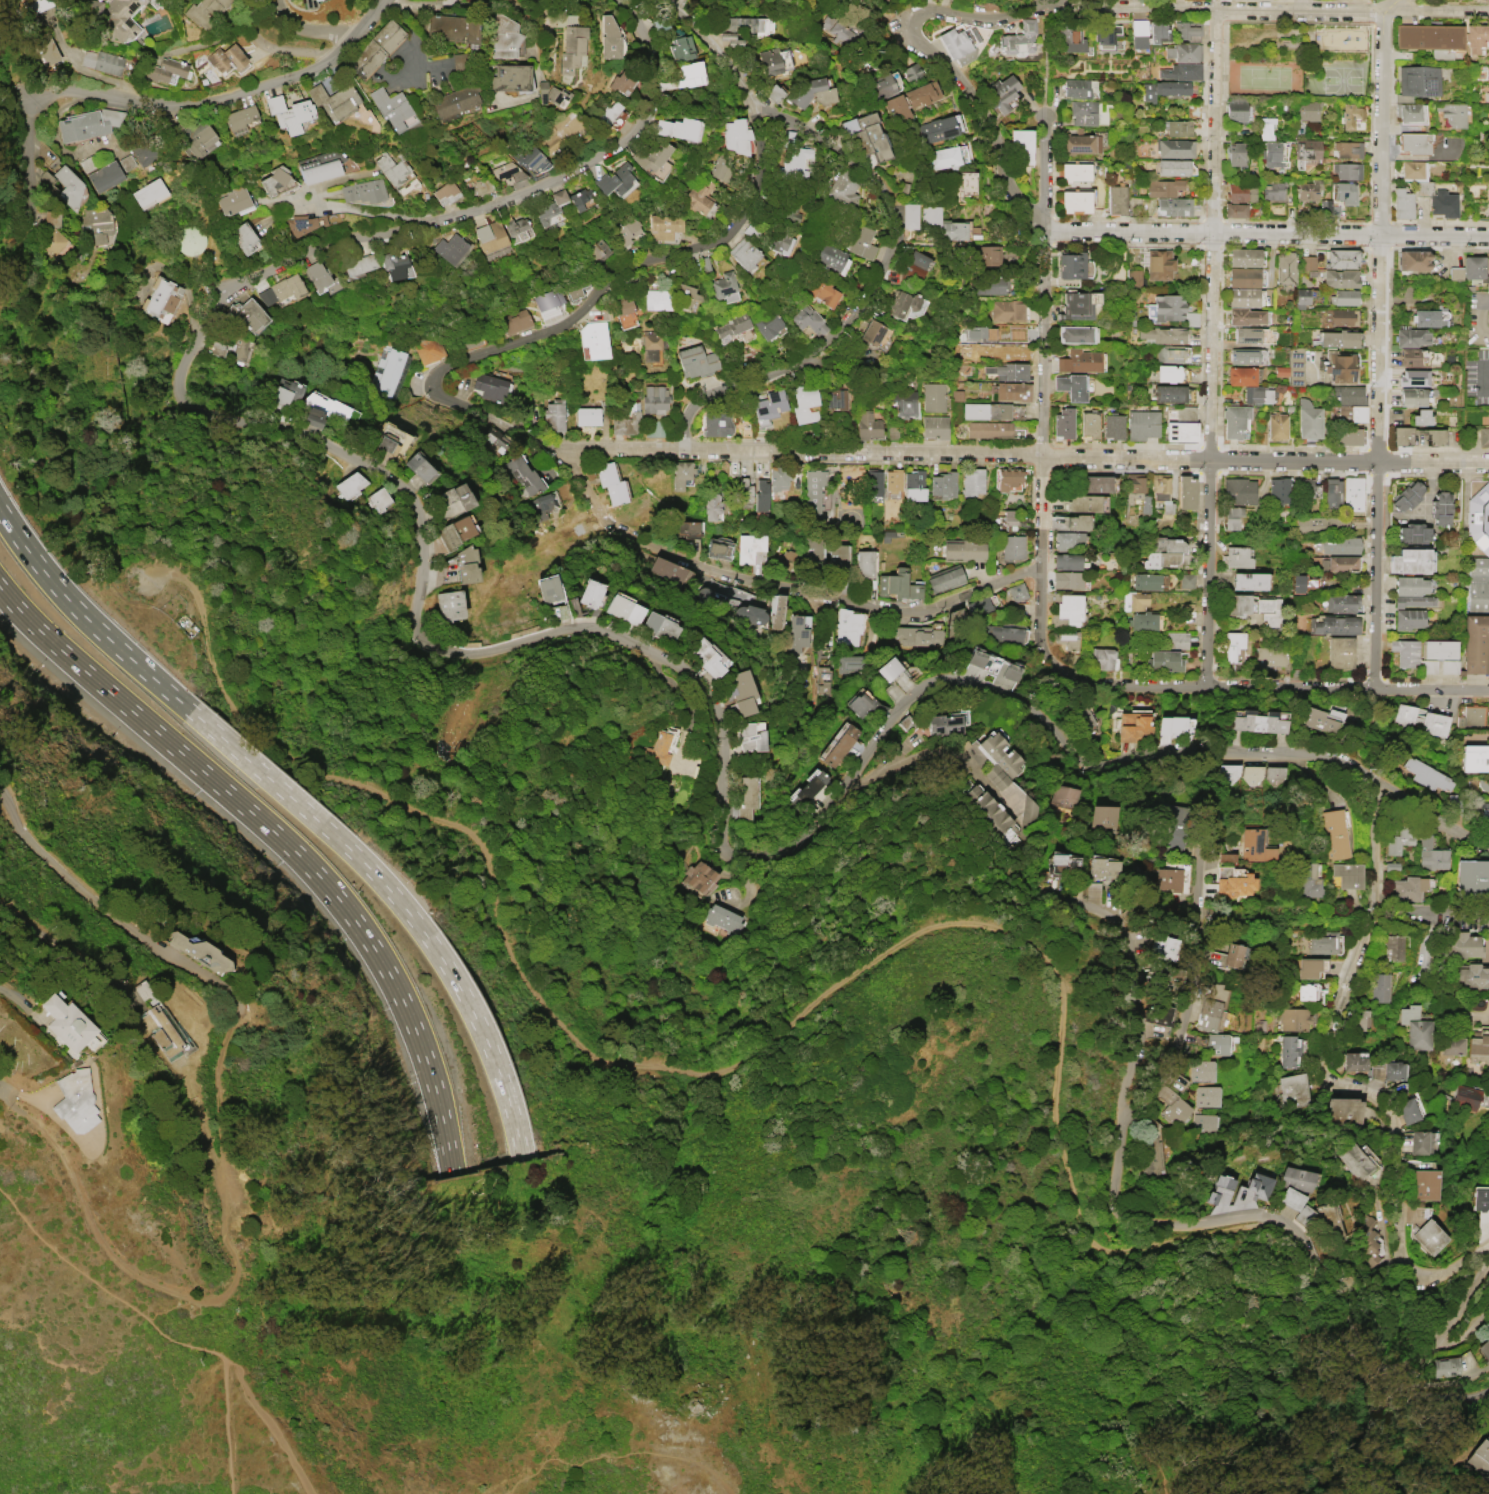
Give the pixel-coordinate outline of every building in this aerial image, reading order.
[(24,4),(30,16),(51,5),(49,0),(31,0),(24,4)] [(106,4),(110,0),(147,0),(142,5),(141,3),(127,17),(139,29),(129,39),(126,36),(119,43),(113,36),(109,40),(99,31),(103,27),(100,24),(107,17),(103,13),(106,10),(104,8),(107,5),(106,4)] [(195,6),(200,0),(231,0),(205,29),(198,23),(197,24),(183,12),(191,3),(195,6)] [(304,8),(303,0),(314,0),(315,7),(304,8)] [(491,57),(491,33),(493,33),(493,12),(498,12),(516,23),(516,32),(523,35),(516,47),(516,57),(491,57)] [(428,14),(479,18),(477,43),(426,39),(428,14)] [(620,55),(620,58),(601,58),(601,35),(603,35),(603,32),(601,32),(601,14),(609,14),(617,31),(617,35),(619,35),(620,36),(621,38),(622,40),(623,42),(624,45),(624,48),(623,50),(623,51),(622,53),(621,54),(620,55)] [(845,42),(839,37),(836,42),(833,39),(836,35),(823,25),(825,21),(824,20),(828,15),(832,18),(833,16),(838,19),(837,20),(844,26),(844,25),(853,32),(845,42)] [(721,17),(763,17),(763,31),(734,31),(734,39),(742,39),(742,46),(728,46),(728,39),(720,39),(720,32),(721,32),(721,17)] [(1030,52),(1025,52),(1023,50),(1014,50),(1013,53),(1004,54),(1000,51),(1000,35),(1003,35),(1003,34),(1006,34),(1006,35),(1013,34),(1019,33),(1019,34),(1020,34),(1020,32),(1019,29),(1020,29),(1019,18),(1034,18),(1034,34),(1031,34),(1031,43),(1032,44),(1032,49),(1030,52)] [(347,64),(365,81),(408,37),(390,19),(347,64)] [(1130,48),(1130,19),(1145,19),(1145,36),(1145,48),(1130,48)] [(1177,35),(1177,28),(1175,28),(1175,21),(1200,21),(1200,35),(1187,35),(1187,39),(1178,39),(1178,35),(1177,35)] [(1149,22),(1165,22),(1165,26),(1168,26),(1168,41),(1159,41),(1159,43),(1150,43),(1149,22)] [(1080,23),(1080,38),(1084,38),(1084,51),(1061,51),(1061,32),(1058,32),(1058,23),(1080,23)] [(1111,44),(1096,44),(1096,40),(1094,41),(1094,34),(1096,34),(1096,24),(1111,24),(1111,25),(1119,25),(1119,33),(1111,33),(1111,44)] [(1465,24),(1488,24),(1488,40),(1481,40),(1481,46),(1476,46),(1476,54),(1465,54),(1465,51),(1466,51),(1466,46),(1465,46),(1465,24)] [(560,74),(561,52),(563,52),(564,25),(587,26),(586,38),(584,38),(583,55),(578,55),(578,66),(573,66),(573,75),(560,74)] [(936,35),(951,27),(954,32),(960,29),(961,30),(967,26),(968,29),(973,26),(980,40),(972,45),(975,50),(973,58),(958,66),(953,57),(950,59),(936,35)] [(1397,51),(1397,27),(1465,28),(1464,56),(1454,56),(1454,62),(1431,62),(1432,52),(1397,51)] [(60,59),(45,65),(41,56),(30,61),(22,43),(47,31),(60,59)] [(672,62),(671,58),(673,58),(668,45),(672,44),(671,39),(682,35),(682,37),(688,35),(695,56),(682,60),(682,59),(672,62)] [(205,57),(218,46),(222,51),(233,42),(241,51),(240,52),(247,61),(235,71),(229,64),(219,72),(213,65),(212,66),(205,57)] [(1174,61),(1174,60),(1173,60),(1173,57),(1164,57),(1164,47),(1173,47),(1173,46),(1171,46),(1171,44),(1174,44),(1174,43),(1196,43),(1196,44),(1200,44),(1200,60),(1196,60),(1196,61),(1174,61)] [(777,46),(778,50),(787,47),(792,68),(782,70),(782,72),(764,76),(758,51),(769,49),(769,48),(777,46)] [(118,76),(91,68),(91,67),(79,64),(83,50),(90,51),(96,52),(97,49),(123,57),(118,76)] [(187,64),(183,77),(169,72),(165,82),(155,79),(155,82),(146,78),(147,76),(144,75),(148,63),(157,66),(161,57),(165,58),(165,57),(187,64)] [(699,60),(704,83),(686,86),(686,85),(676,87),(675,80),(681,79),(678,65),(688,63),(688,62),(699,60)] [(903,69),(916,61),(923,74),(910,82),(903,69)] [(1200,79),(1175,79),(1171,79),(1171,78),(1162,78),(1162,77),(1157,77),(1157,68),(1162,69),(1162,68),(1170,68),(1170,63),(1175,64),(1175,63),(1200,63),(1200,79)] [(494,64),(529,64),(529,90),(495,90),(494,91),(493,91),(491,91),(490,91),(489,90),(489,89),(489,87),(488,87),(488,78),(489,77),(489,76),(490,76),(491,76),(494,76),(494,64)] [(1397,66),(1438,66),(1438,95),(1410,95),(1410,101),(1393,101),(1393,93),(1397,93),(1397,66)] [(612,89),(607,86),(611,80),(610,79),(614,74),(616,76),(620,70),(633,80),(627,88),(629,89),(624,96),(613,88),(612,89)] [(871,80),(888,72),(889,73),(894,70),(900,83),(899,83),(900,86),(899,88),(896,89),(897,92),(880,100),(871,80)] [(1001,115),(995,106),(992,108),(980,91),(997,79),(999,82),(1011,74),(1020,86),(1013,91),(1016,95),(1005,102),(1010,109),(1001,115)] [(813,96),(812,95),(802,109),(784,98),(795,82),(804,88),(804,85),(805,85),(804,80),(823,77),(825,87),(824,87),(825,89),(826,88),(833,86),(836,100),(826,102),(827,104),(822,105),(812,98),(813,96)] [(1089,98),(1084,98),(1068,98),(1068,96),(1063,96),(1063,79),(1083,79),(1088,79),(1088,80),(1095,80),(1095,92),(1089,92),(1089,98)] [(538,81),(546,80),(546,89),(545,89),(545,94),(551,85),(559,91),(561,87),(571,94),(561,108),(551,102),(550,103),(545,100),(545,104),(539,104),(538,81)] [(904,92),(927,81),(927,82),(933,80),(940,96),(921,105),(920,103),(911,108),(904,92)] [(438,120),(429,100),(474,81),(478,90),(475,92),(479,102),(438,120)] [(1187,94),(1157,94),(1153,94),(1154,102),(1148,102),(1148,101),(1143,101),(1143,92),(1142,92),(1141,83),(1153,82),(1157,82),(1157,81),(1187,81),(1187,94)] [(305,90),(318,82),(327,96),(349,82),(361,101),(354,105),(356,108),(332,124),(318,102),(314,105),(305,90)] [(773,103),(763,91),(773,83),(777,87),(778,86),(783,93),(782,93),(783,94),(773,103)] [(413,113),(400,120),(405,128),(395,133),(386,118),(383,120),(376,108),(377,108),(368,93),(381,85),(388,97),(400,90),(413,113)] [(901,93),(912,116),(894,124),(883,101),(901,93)] [(264,98),(280,94),(284,109),(289,107),(288,104),(307,98),(309,104),(311,103),(314,112),(308,114),(310,119),(298,122),(301,132),(287,136),(285,129),(283,129),(282,127),(278,128),(274,113),(268,115),(264,98)] [(607,126),(596,118),(612,98),(622,106),(620,109),(625,114),(614,128),(608,124),(607,126)] [(1225,98),(1245,98),(1245,120),(1225,121),(1225,98)] [(1070,100),(1096,101),(1095,125),(1071,125),(1071,119),(1072,119),(1072,114),(1069,114),(1070,100)] [(1296,102),(1311,102),(1311,101),(1321,101),(1321,105),(1317,105),(1317,121),(1306,121),(1306,119),(1296,119),(1296,102)] [(253,103),(258,118),(243,123),(246,132),(232,137),(221,115),(253,103)] [(1341,103),(1352,103),(1352,107),(1358,107),(1358,108),(1361,108),(1361,110),(1362,110),(1362,118),(1361,118),(1361,121),(1356,121),(1357,117),(1351,117),(1351,129),(1341,129),(1341,117),(1340,117),(1340,111),(1341,111),(1341,103)] [(1418,120),(1404,120),(1404,122),(1399,122),(1399,120),(1397,120),(1397,116),(1394,116),(1394,103),(1397,103),(1418,103),(1418,120)] [(1464,127),(1448,127),(1448,124),(1446,124),(1445,123),(1445,122),(1445,116),(1440,116),(1440,111),(1434,110),(1434,105),(1443,105),(1443,103),(1464,103),(1464,127)] [(1186,104),(1199,104),(1198,117),(1186,116),(1186,104)] [(108,125),(110,132),(60,142),(56,120),(65,118),(64,116),(97,109),(99,115),(100,107),(122,111),(119,127),(108,125)] [(572,108),(584,125),(562,140),(560,138),(545,148),(543,145),(544,144),(542,141),(539,143),(535,138),(552,126),(551,124),(572,108)] [(840,122),(855,117),(855,118),(874,111),(878,122),(876,122),(880,132),(882,131),(882,133),(884,133),(888,146),(887,146),(888,150),(889,150),(891,155),(890,155),(890,156),(876,162),(872,152),(862,155),(854,132),(845,135),(840,122)] [(917,125),(929,121),(929,120),(938,118),(950,115),(952,119),(953,119),(957,134),(951,135),(952,137),(945,139),(945,137),(923,144),(917,125)] [(695,141),(669,135),(673,120),(680,122),(682,116),(700,120),(695,141)] [(1259,139),(1259,122),(1259,117),(1266,117),(1274,117),(1274,128),(1271,128),(1271,131),(1270,131),(1270,135),(1272,135),(1272,139),(1259,139)] [(748,155),(733,151),(733,149),(725,148),(724,130),(725,130),(725,122),(731,122),(731,118),(743,118),(743,121),(744,121),(744,129),(748,128),(751,139),(747,139),(748,155)] [(195,160),(170,127),(181,119),(189,130),(203,120),(216,137),(211,141),(213,145),(205,151),(202,147),(200,149),(204,153),(195,160)] [(657,119),(672,122),(669,136),(653,133),(657,119)] [(1161,120),(1187,120),(1187,126),(1190,126),(1190,136),(1166,136),(1166,129),(1161,129),(1161,120)] [(1062,135),(1063,135),(1063,133),(1068,133),(1068,135),(1075,135),(1075,127),(1081,127),(1081,135),(1094,135),(1094,136),(1098,136),(1098,152),(1094,152),(1094,153),(1089,153),(1073,153),(1073,154),(1064,154),(1064,153),(1062,153),(1062,135)] [(1010,129),(1031,130),(1031,164),(1009,164),(1010,129)] [(1398,133),(1422,134),(1422,141),(1427,141),(1427,154),(1406,153),(1406,150),(1398,150),(1398,133)] [(643,157),(659,137),(672,148),(653,171),(644,164),(640,168),(630,156),(637,149),(643,157)] [(130,149),(149,138),(160,156),(141,168),(130,149)] [(1301,139),(1319,139),(1319,159),(1315,159),(1315,163),(1303,163),(1303,169),(1296,169),(1296,159),(1294,159),(1294,142),(1301,142),(1301,139)] [(1263,166),(1264,158),(1260,158),(1260,149),(1264,149),(1264,140),(1279,141),(1279,145),(1281,145),(1281,148),(1279,148),(1279,161),(1282,161),(1282,166),(1263,166)] [(1337,141),(1361,142),(1360,158),(1336,157),(1337,149),(1332,149),(1333,142),(1337,142),(1337,141)] [(1159,159),(1159,142),(1193,142),(1193,160),(1159,159)] [(1227,165),(1227,152),(1225,152),(1225,146),(1227,146),(1227,143),(1232,143),(1232,142),(1243,142),(1243,165),(1227,165)] [(529,170),(528,168),(526,170),(520,163),(518,164),(513,159),(519,154),(520,155),(532,144),(543,157),(529,170)] [(931,170),(928,159),(933,158),(932,150),(956,145),(960,164),(955,165),(956,169),(951,170),(950,166),(931,170)] [(804,158),(811,158),(812,147),(791,146),(790,177),(803,177),(804,158)] [(341,173),(304,184),(297,160),(334,149),(335,151),(336,150),(337,152),(344,152),(346,159),(339,164),(341,173)] [(117,160),(129,153),(136,165),(124,172),(117,160)] [(78,161),(92,154),(98,165),(84,173),(81,167),(82,167),(78,161)] [(378,168),(397,196),(416,183),(397,155),(378,168)] [(725,183),(708,174),(718,155),(730,161),(728,165),(733,168),(725,183)] [(96,193),(86,175),(113,159),(124,178),(96,193)] [(604,172),(608,176),(613,172),(613,171),(625,160),(631,167),(627,171),(633,178),(628,182),(630,184),(617,196),(611,188),(603,195),(592,182),(604,172)] [(490,169),(510,161),(526,176),(511,182),(511,181),(504,184),(502,179),(500,180),(499,178),(496,179),(493,175),(490,169)] [(1422,161),(1422,162),(1425,162),(1425,180),(1402,180),(1402,178),(1401,178),(1401,161),(1422,161)] [(1159,162),(1191,163),(1192,168),(1196,171),(1196,177),(1159,178),(1159,162)] [(1332,162),(1360,163),(1360,179),(1335,179),(1335,171),(1332,171),(1332,162)] [(62,163),(82,184),(75,213),(56,194),(63,187),(51,174),(62,163)] [(287,181),(288,183),(267,195),(259,180),(270,174),(271,173),(269,170),(281,164),(289,171),(287,174),(289,176),(289,177),(291,179),(287,181)] [(1092,216),(1092,164),(1063,164),(1062,216),(1092,216)] [(825,193),(829,187),(830,187),(841,168),(860,180),(853,192),(858,195),(850,208),(825,193)] [(958,172),(974,172),(974,178),(973,178),(974,194),(960,194),(960,191),(958,191),(958,172)] [(130,193),(157,176),(168,193),(141,210),(130,193)] [(475,195),(474,194),(470,195),(469,188),(472,187),(472,186),(473,180),(485,178),(492,187),(490,191),(479,194),(475,195)] [(431,192),(450,179),(461,194),(448,204),(446,202),(440,206),(431,192)] [(1146,180),(1171,180),(1171,179),(1183,179),(1183,189),(1174,189),(1174,197),(1146,197),(1146,180)] [(713,199),(701,215),(695,211),(694,213),(683,206),(685,203),(681,200),(691,187),(696,190),(701,184),(703,185),(707,180),(713,184),(706,194),(713,199)] [(1297,200),(1297,190),(1299,190),(1299,183),(1312,182),(1312,180),(1321,180),(1321,189),(1317,189),(1317,200),(1297,200)] [(1281,199),(1261,199),(1261,189),(1263,189),(1263,184),(1268,184),(1268,182),(1274,182),(1281,182),(1281,181),(1285,181),(1285,185),(1281,185),(1281,199)] [(1429,214),(1429,196),(1416,195),(1416,188),(1414,188),(1415,181),(1431,181),(1431,193),(1434,193),(1434,189),(1446,189),(1446,194),(1456,194),(1456,217),(1444,217),(1444,215),(1441,215),(1441,214),(1429,214)] [(1335,200),(1335,199),(1333,199),(1333,186),(1335,186),(1335,182),(1346,182),(1346,183),(1352,183),(1352,184),(1354,184),(1354,183),(1355,183),(1355,204),(1341,204),(1341,200),(1335,200)] [(342,191),(384,184),(389,206),(347,207),(342,191)] [(1253,184),(1253,201),(1235,201),(1235,203),(1230,203),(1230,201),(1227,201),(1227,199),(1225,199),(1225,192),(1227,192),(1227,184),(1253,184)] [(576,212),(568,195),(584,187),(585,190),(588,188),(591,193),(589,194),(590,197),(587,199),(581,202),(584,208),(576,212)] [(1392,218),(1392,187),(1402,187),(1401,192),(1410,192),(1410,218),(1392,218)] [(541,227),(535,215),(543,211),(540,207),(553,201),(550,194),(562,188),(568,201),(558,205),(561,211),(548,217),(547,225),(541,227)] [(1108,217),(1108,188),(1127,188),(1127,217),(1108,217)] [(224,220),(217,203),(246,192),(253,209),(224,220)] [(1190,215),(1162,215),(1162,209),(1156,209),(1156,197),(1190,198),(1190,215)] [(1319,199),(1331,199),(1331,210),(1319,210),(1319,199)] [(1245,217),(1223,217),(1223,204),(1223,202),(1228,202),(1228,203),(1245,203),(1245,217)] [(902,228),(903,203),(918,203),(917,228),(902,228)] [(922,206),(940,206),(940,219),(949,219),(949,222),(966,222),(966,239),(938,239),(938,230),(922,230),(922,206)] [(83,209),(104,207),(110,213),(113,233),(104,234),(105,243),(93,244),(91,227),(89,227),(89,224),(82,225),(81,215),(84,214),(83,209)] [(54,227),(67,242),(52,256),(36,240),(50,227),(43,227),(44,210),(60,211),(59,227),(54,227)] [(325,214),(327,225),(322,226),(321,224),(317,225),(294,237),(283,219),(291,218),(291,215),(305,215),(305,218),(308,218),(315,216),(315,217),(325,214)] [(650,215),(682,216),(681,231),(672,231),(671,240),(654,239),(654,231),(649,230),(650,215)] [(529,227),(508,236),(502,221),(511,218),(512,221),(521,217),(523,224),(527,222),(529,227)] [(642,231),(631,237),(630,236),(628,238),(630,242),(623,246),(612,227),(619,223),(621,225),(634,217),(635,219),(637,218),(641,224),(639,226),(642,231)] [(508,243),(483,253),(472,228),(486,223),(487,223),(498,219),(508,243)] [(858,223),(873,230),(868,243),(876,247),(870,260),(847,250),(854,233),(854,232),(858,223)] [(178,249),(182,252),(187,254),(192,254),(197,252),(202,249),(204,244),(205,239),(204,234),(202,229),(198,226),(193,224),(187,224),(182,226),(178,229),(175,234),(174,239),(175,244),(178,249)] [(230,235),(246,260),(262,250),(246,224),(230,235)] [(778,230),(788,234),(787,236),(793,239),(786,255),(770,249),(772,244),(770,243),(772,240),(774,241),(778,230)] [(469,245),(450,266),(431,249),(441,238),(445,242),(454,232),(469,245)] [(727,251),(743,236),(762,255),(753,264),(755,267),(749,273),(746,270),(745,270),(733,258),(733,259),(728,254),(729,253),(727,251)] [(600,237),(612,252),(599,263),(587,248),(600,237)] [(847,252),(838,274),(827,269),(829,265),(815,260),(823,242),(847,252)] [(979,245),(999,245),(999,265),(979,265),(979,245)] [(1228,248),(1259,249),(1258,266),(1228,266),(1228,248)] [(929,258),(923,270),(924,270),(919,279),(901,270),(912,249),(929,258)] [(1146,249),(1169,249),(1169,251),(1170,251),(1170,257),(1173,257),(1173,271),(1170,271),(1170,277),(1169,277),(1169,279),(1146,279),(1146,249)] [(1326,249),(1356,249),(1356,268),(1326,268),(1326,267),(1323,267),(1323,262),(1326,262),(1326,249)] [(1396,271),(1396,250),(1425,251),(1425,252),(1429,256),(1425,260),(1425,261),(1429,265),(1425,269),(1425,271),(1396,271)] [(1084,251),(1083,278),(1057,278),(1057,254),(1074,254),(1074,251),(1084,251)] [(1276,254),(1285,254),(1287,251),(1291,252),(1293,254),(1295,254),(1295,284),(1275,284),(1276,254)] [(378,266),(362,271),(363,275),(347,280),(342,263),(373,252),(378,266)] [(379,254),(388,252),(389,256),(391,255),(391,257),(405,254),(408,266),(404,267),(404,277),(389,281),(385,269),(383,270),(379,254)] [(1299,269),(1299,255),(1314,256),(1314,270),(1299,269)] [(700,257),(706,256),(710,270),(704,271),(700,257)] [(1462,256),(1483,256),(1482,277),(1484,277),(1484,282),(1478,282),(1478,279),(1462,279),(1462,256)] [(303,268),(318,259),(322,267),(324,266),(332,281),(331,281),(332,283),(324,287),(326,289),(316,294),(314,289),(315,289),(310,280),(303,268)] [(1228,267),(1258,268),(1258,287),(1228,286),(1228,267)] [(1448,281),(1448,268),(1461,267),(1461,281),(1448,281)] [(1139,269),(1139,276),(1144,276),(1144,286),(1127,286),(1127,269),(1139,269)] [(1341,269),(1356,269),(1356,274),(1356,277),(1357,277),(1357,287),(1323,287),(1323,269),(1331,269),(1333,271),(1338,271),(1341,269)] [(721,273),(731,270),(737,290),(726,293),(726,294),(722,295),(722,297),(714,299),(709,281),(722,277),(721,273)] [(256,293),(268,287),(268,286),(284,277),(284,278),(295,272),(307,293),(294,300),(291,294),(275,302),(274,300),(265,305),(256,293)] [(171,313),(170,313),(165,324),(149,315),(150,313),(139,308),(145,297),(148,299),(153,288),(150,287),(155,276),(156,276),(157,274),(175,283),(174,284),(183,288),(171,313)] [(840,293),(830,309),(819,301),(820,299),(814,295),(813,297),(806,293),(818,274),(832,283),(830,287),(840,293)] [(569,300),(563,283),(585,275),(589,285),(580,288),(582,296),(569,300)] [(1003,294),(974,294),(974,276),(1003,276),(1003,277),(1007,277),(1007,293),(1003,293),(1003,294)] [(679,282),(695,288),(693,293),(702,296),(701,301),(692,298),(688,309),(676,306),(680,295),(675,293),(679,282)] [(564,302),(538,311),(532,296),(558,287),(564,302)] [(1228,288),(1258,288),(1258,306),(1228,306),(1228,288)] [(1295,288),(1308,288),(1308,304),(1302,304),(1302,309),(1295,309),(1295,288)] [(645,289),(670,290),(670,310),(644,309),(645,289)] [(897,289),(911,295),(914,294),(920,296),(921,300),(917,310),(912,311),(908,309),(903,320),(888,313),(890,309),(888,308),(894,295),(892,295),(895,289),(897,289)] [(1333,289),(1356,289),(1356,304),(1333,304),(1333,303),(1329,303),(1329,295),(1333,295),(1333,289)] [(1062,292),(1098,292),(1098,303),(1091,303),(1090,319),(1055,319),(1055,313),(1060,313),(1060,305),(1062,305),(1062,292)] [(1153,321),(1153,295),(1160,295),(1160,294),(1179,294),(1179,297),(1181,297),(1181,302),(1183,302),(1183,312),(1181,312),(1181,318),(1179,318),(1179,320),(1162,320),(1162,321),(1153,321)] [(249,296),(262,311),(269,319),(261,326),(259,324),(250,332),(248,330),(233,313),(230,316),(226,311),(228,309),(227,307),(230,303),(231,304),(237,302),(238,303),(239,302),(241,304),(249,296)] [(634,318),(619,322),(614,305),(619,304),(618,301),(625,299),(626,302),(631,300),(634,309),(632,310),(634,318)] [(990,321),(990,301),(1007,301),(1010,300),(1023,299),(1023,320),(990,321)] [(823,321),(822,322),(829,329),(821,335),(819,332),(816,334),(814,332),(813,333),(806,323),(799,329),(789,317),(796,312),(795,311),(806,302),(811,309),(813,309),(823,321)] [(505,334),(501,324),(502,323),(500,317),(525,307),(527,314),(528,314),(532,324),(505,334)] [(1228,307),(1246,307),(1246,310),(1263,310),(1263,323),(1246,323),(1246,325),(1228,325),(1228,307)] [(765,340),(752,322),(772,308),(784,325),(775,331),(776,333),(765,340)] [(1324,309),(1355,309),(1355,325),(1329,325),(1329,321),(1324,321),(1324,309)] [(1436,326),(1428,326),(1412,326),(1412,321),(1409,321),(1409,314),(1412,314),(1412,310),(1428,310),(1428,309),(1436,309),(1436,319),(1443,319),(1443,325),(1436,325),(1436,326)] [(751,326),(729,336),(730,339),(721,343),(718,337),(717,338),(714,329),(714,328),(727,322),(725,318),(744,310),(751,326)] [(1197,312),(1197,326),(1184,326),(1184,312),(1197,312)] [(859,337),(870,318),(885,326),(883,329),(884,329),(876,343),(875,342),(873,346),(859,337)] [(582,363),(610,362),(608,323),(586,325),(581,332),(582,363)] [(1057,325),(1092,326),(1092,327),(1095,327),(1095,342),(1092,342),(1092,343),(1057,343),(1057,325)] [(984,326),(984,327),(994,327),(994,339),(983,340),(983,337),(976,337),(976,339),(966,339),(965,326),(984,326)] [(1025,327),(1025,341),(1009,341),(1009,326),(1025,327)] [(1152,343),(1152,338),(1138,338),(1138,328),(1152,328),(1152,327),(1155,327),(1155,328),(1166,328),(1166,327),(1181,327),(1181,328),(1188,328),(1189,333),(1184,333),(1184,343),(1152,343)] [(1233,343),(1234,327),(1259,327),(1259,343),(1233,343)] [(1319,331),(1337,331),(1337,329),(1341,329),(1341,331),(1355,331),(1355,347),(1318,346),(1319,331)] [(1395,329),(1428,329),(1428,344),(1415,344),(1415,347),(1395,347),(1395,340),(1392,340),(1392,335),(1395,335),(1395,329)] [(643,330),(654,330),(654,335),(661,335),(661,339),(665,339),(665,349),(656,348),(656,361),(643,361),(643,343),(639,343),(639,335),(643,335),(643,330)] [(421,365),(413,344),(438,335),(445,354),(439,356),(439,358),(421,365)] [(227,357),(231,343),(233,344),(236,336),(248,340),(246,348),(248,348),(243,362),(242,361),(241,365),(234,363),(235,359),(227,357)] [(208,353),(212,340),(226,344),(222,357),(208,353)] [(956,362),(956,357),(951,357),(951,345),(970,345),(970,346),(974,346),(974,362),(956,362)] [(1181,362),(1160,362),(1160,361),(1156,361),(1156,347),(1161,347),(1161,345),(1182,345),(1182,359),(1181,359),(1181,362)] [(390,400),(408,354),(391,347),(373,393),(390,400)] [(1100,351),(1100,371),(1055,371),(1055,358),(1068,358),(1068,347),(1080,348),(1080,351),(1100,351)] [(1303,385),(1287,385),(1287,347),(1303,347),(1303,385)] [(1229,348),(1258,348),(1258,349),(1266,349),(1266,364),(1229,364),(1229,348)] [(1400,348),(1417,348),(1417,350),(1427,350),(1430,351),(1430,357),(1427,359),(1427,366),(1400,366),(1400,348)] [(1326,383),(1326,373),(1321,373),(1321,365),(1324,365),(1324,349),(1335,349),(1335,353),(1352,353),(1352,369),(1354,369),(1354,383),(1326,383)] [(680,361),(686,383),(722,372),(719,362),(707,365),(704,354),(680,361)] [(1026,380),(1003,380),(996,380),(996,374),(994,374),(994,373),(982,373),(982,366),(994,366),(994,365),(1003,365),(1003,362),(1026,363),(1026,380)] [(1156,365),(1178,365),(1180,373),(1178,381),(1173,381),(1173,382),(1166,382),(1166,381),(1156,381),(1156,365)] [(1228,367),(1255,367),(1255,385),(1228,385),(1228,367)] [(1401,369),(1427,370),(1427,385),(1396,385),(1397,376),(1398,376),(1398,373),(1401,373),(1401,369)] [(501,403),(479,397),(481,390),(471,388),(476,372),(508,381),(501,403)] [(1067,374),(1083,374),(1083,391),(1085,391),(1085,401),(1067,401),(1067,390),(1053,390),(1053,376),(1063,376),(1063,377),(1066,377),(1066,375),(1067,375),(1067,374)] [(270,400),(280,377),(289,381),(289,380),(304,386),(297,402),(289,399),(286,407),(270,400)] [(796,424),(792,405),(796,404),(792,387),(814,382),(819,404),(807,406),(809,411),(816,410),(818,419),(796,424)] [(1030,383),(1029,401),(995,400),(995,382),(1030,383)] [(924,411),(924,384),(946,384),(946,411),(924,411)] [(644,385),(663,386),(663,389),(666,389),(666,395),(668,395),(668,402),(666,402),(666,409),(653,409),(653,412),(641,412),(642,395),(644,395),(644,385)] [(1153,402),(1153,385),(1183,385),(1183,402),(1153,402)] [(1261,386),(1265,386),(1265,389),(1271,389),(1271,399),(1273,399),(1273,402),(1271,402),(1260,402),(1260,405),(1251,405),(1251,403),(1243,402),(1243,396),(1242,396),(1242,391),(1243,391),(1243,385),(1261,386)] [(1362,386),(1362,396),(1364,396),(1364,405),(1337,405),(1337,396),(1329,396),(1329,386),(1362,386)] [(765,392),(782,388),(783,393),(785,393),(786,398),(785,398),(787,409),(777,411),(778,416),(767,418),(756,418),(752,402),(766,398),(765,392)] [(1400,388),(1415,388),(1415,390),(1419,390),(1419,388),(1423,388),(1423,405),(1400,405),(1400,388)] [(823,390),(846,389),(846,409),(823,409),(823,390)] [(915,390),(916,415),(915,415),(914,416),(912,416),(911,415),(906,415),(906,418),(902,418),(902,415),(896,415),(896,401),(892,401),(892,391),(915,390)] [(306,407),(299,404),(311,391),(320,396),(320,397),(325,400),(326,397),(332,400),(333,399),(350,408),(348,413),(349,413),(342,426),(323,416),(322,418),(324,419),(321,429),(301,421),(306,407)] [(564,431),(544,431),(543,409),(546,409),(546,403),(552,403),(552,398),(563,398),(564,431)] [(629,418),(631,411),(630,409),(629,401),(638,401),(638,410),(639,410),(639,428),(635,434),(611,434),(611,414),(622,414),(622,418),(629,418)] [(962,403),(1010,403),(1009,419),(962,419),(962,403)] [(1335,421),(1335,411),(1337,411),(1337,405),(1364,406),(1363,421),(1335,421)] [(575,425),(575,407),(599,407),(599,425),(575,425)] [(1224,441),(1224,407),(1251,407),(1251,441),(1224,441)] [(1410,424),(1410,414),(1415,415),(1415,408),(1427,409),(1427,414),(1429,414),(1429,425),(1410,424)] [(872,420),(875,420),(875,419),(880,419),(880,420),(881,420),(881,437),(867,437),(867,439),(857,439),(858,420),(859,420),(859,409),(872,410),(872,420)] [(1073,439),(1074,410),(1055,409),(1054,438),(1073,439)] [(1299,409),(1323,409),(1323,439),(1299,438),(1299,409)] [(703,436),(703,435),(701,435),(701,429),(703,429),(703,412),(729,412),(729,420),(732,424),(731,431),(728,436),(703,436)] [(1099,438),(1099,412),(1082,412),(1082,438),(1099,438)] [(1128,442),(1128,412),(1160,412),(1159,438),(1145,438),(1145,443),(1128,442)] [(1123,440),(1124,416),(1104,415),(1103,439),(1123,440)] [(1287,440),(1289,416),(1269,415),(1268,439),(1287,440)] [(923,438),(923,417),(948,417),(947,438),(923,438)] [(393,456),(375,445),(381,434),(376,431),(382,421),(384,422),(385,420),(393,425),(393,426),(410,437),(400,454),(396,451),(393,456)] [(967,437),(966,422),(1011,421),(1011,437),(967,437)] [(1166,442),(1166,422),(1198,422),(1198,442),(1166,442)] [(490,424),(502,434),(503,432),(512,439),(504,448),(505,449),(501,453),(498,451),(498,452),(481,438),(485,433),(484,432),(490,424)] [(1392,445),(1391,427),(1411,427),(1411,433),(1407,433),(1407,435),(1403,435),(1403,445),(1392,445)] [(1478,427),(1488,427),(1488,446),(1478,446),(1478,427)] [(1359,445),(1336,445),(1336,428),(1359,428),(1359,445)] [(1423,429),(1442,429),(1442,445),(1426,445),(1426,434),(1423,434),(1423,429)] [(423,483),(403,463),(415,451),(421,456),(420,457),(435,471),(423,483)] [(545,488),(537,493),(536,491),(529,496),(523,487),(524,486),(523,484),(521,485),(518,479),(516,480),(511,472),(509,472),(503,464),(510,459),(509,458),(517,452),(529,470),(532,469),(545,488)] [(672,461),(690,461),(690,467),(693,467),(693,473),(690,473),(690,479),(682,479),(682,491),(672,491),(672,461)] [(610,507),(628,503),(622,481),(617,482),(612,462),(594,466),(600,489),(605,487),(610,507)] [(769,466),(790,466),(789,479),(787,479),(786,486),(786,488),(778,488),(778,491),(769,490),(769,485),(768,485),(769,466)] [(880,471),(880,485),(881,485),(881,496),(871,496),(871,492),(865,492),(865,471),(866,471),(866,468),(879,468),(879,471),(880,471)] [(884,490),(884,470),(890,471),(890,468),(900,469),(900,471),(901,471),(900,490),(895,490),(895,493),(887,493),(888,490),(884,490)] [(819,516),(805,516),(805,470),(814,470),(814,469),(819,469),(819,470),(826,470),(826,485),(822,485),(822,509),(819,509),(819,516)] [(923,500),(903,500),(903,472),(913,472),(913,469),(922,469),(922,487),(923,487),(923,500)] [(984,495),(983,469),(963,469),(964,496),(984,495)] [(997,470),(1000,470),(1000,469),(1003,469),(1003,470),(1007,470),(1007,469),(1010,469),(1010,470),(1014,470),(1014,469),(1017,469),(1017,470),(1021,470),(1021,481),(1020,481),(1020,483),(1016,483),(1016,485),(1015,485),(1015,486),(1006,486),(1006,491),(997,491),(997,470)] [(334,485),(354,470),(367,482),(357,490),(359,493),(354,497),(352,494),(345,499),(334,485)] [(954,471),(954,497),(945,497),(945,499),(930,499),(930,495),(928,495),(929,475),(936,476),(936,473),(944,473),(944,470),(954,471)] [(1150,473),(1167,474),(1167,477),(1168,477),(1168,493),(1157,493),(1157,492),(1150,492),(1150,473)] [(1078,476),(1109,476),(1109,492),(1078,492),(1078,476)] [(1178,510),(1179,476),(1195,476),(1195,510),(1178,510)] [(737,477),(746,477),(746,485),(751,485),(751,500),(737,500),(737,477)] [(1142,477),(1142,494),(1140,494),(1140,495),(1146,495),(1146,512),(1140,512),(1140,498),(1130,498),(1130,502),(1125,502),(1125,477),(1142,477)] [(1268,478),(1277,478),(1277,477),(1288,477),(1287,502),(1280,502),(1280,506),(1267,505),(1268,478)] [(1298,478),(1311,478),(1311,483),(1318,483),(1318,497),(1298,497),(1298,478)] [(1335,507),(1324,507),(1324,478),(1335,478),(1335,480),(1340,480),(1340,481),(1341,481),(1341,501),(1340,501),(1340,503),(1335,503),(1335,507)] [(1488,478),(1488,479),(1488,556),(1486,555),(1467,534),(1466,499),(1488,478)] [(767,479),(767,511),(754,511),(754,492),(757,492),(757,489),(756,489),(756,479),(767,479)] [(1343,512),(1344,479),(1364,479),(1363,512),(1343,512)] [(1222,505),(1255,505),(1255,480),(1223,480),(1222,505)] [(1400,512),(1398,509),(1396,511),(1391,505),(1392,504),(1390,502),(1397,495),(1395,493),(1404,485),(1406,487),(1413,480),(1415,482),(1416,481),(1421,487),(1420,488),(1422,490),(1417,495),(1419,497),(1407,509),(1405,507),(1400,512)] [(463,511),(456,499),(444,505),(438,494),(451,486),(452,488),(462,482),(467,491),(468,491),(475,504),(463,511)] [(369,495),(378,510),(393,501),(385,486),(369,495)] [(704,490),(711,490),(712,493),(717,493),(718,501),(720,501),(720,502),(722,502),(722,509),(721,509),(721,512),(719,512),(720,517),(716,517),(716,518),(714,518),(714,520),(706,520),(706,513),(704,513),(704,490)] [(1429,504),(1429,500),(1434,500),(1434,492),(1436,492),(1436,491),(1444,491),(1444,492),(1447,492),(1447,493),(1450,493),(1450,524),(1447,524),(1447,526),(1439,526),(1439,524),(1433,524),(1433,517),(1429,517),(1429,512),(1430,512),(1430,504),(1429,504)] [(535,497),(549,492),(549,494),(551,493),(553,498),(551,499),(553,505),(557,507),(555,511),(551,510),(546,512),(548,517),(536,522),(532,512),(534,511),(530,501),(535,497)] [(1068,495),(1099,495),(1099,511),(1065,511),(1065,500),(1068,500),(1068,495)] [(1161,500),(1168,500),(1168,503),(1172,503),(1172,514),(1160,514),(1161,500)] [(1237,529),(1223,529),(1224,506),(1241,507),(1241,515),(1237,515),(1237,529)] [(995,530),(995,525),(998,525),(998,523),(1000,523),(1000,519),(1004,519),(1004,510),(1019,509),(1019,525),(1016,525),(1016,530),(995,530)] [(447,552),(436,529),(450,522),(451,523),(459,518),(466,514),(476,533),(459,542),(459,543),(454,546),(455,548),(447,552)] [(1065,530),(1065,516),(1074,516),(1074,514),(1087,514),(1087,530),(1065,530)] [(1296,532),(1296,517),(1348,517),(1348,532),(1296,532)] [(699,538),(684,538),(684,535),(674,535),(675,521),(699,521),(698,533),(700,533),(700,536),(699,536),(699,538)] [(1419,543),(1406,543),(1406,541),(1400,541),(1399,540),(1395,540),(1395,532),(1397,532),(1397,527),(1404,527),(1404,523),(1408,523),(1417,523),(1421,523),(1421,527),(1429,527),(1429,532),(1430,532),(1430,541),(1419,541),(1419,543)] [(1053,532),(1083,532),(1083,548),(1063,548),(1063,551),(1056,551),(1056,548),(1053,548),(1053,532)] [(738,535),(765,535),(765,551),(754,551),(754,564),(738,564),(738,535)] [(1140,566),(1140,561),(1142,559),(1144,559),(1144,554),(1147,552),(1151,552),(1151,545),(1149,545),(1149,536),(1161,536),(1161,538),(1177,538),(1177,540),(1180,540),(1183,544),(1183,552),(1177,552),(1177,561),(1173,564),(1171,564),(1171,566),(1158,566),(1156,568),(1156,569),(1153,569),(1153,568),(1142,568),(1140,566)] [(729,560),(716,557),(715,558),(706,556),(707,552),(706,552),(710,537),(733,543),(729,560)] [(803,537),(820,537),(820,563),(803,563),(803,537)] [(1002,537),(1023,537),(1023,563),(1002,563),(1002,537)] [(1358,537),(1358,553),(1321,554),(1321,541),(1332,540),(1332,537),(1358,537)] [(460,584),(457,553),(473,544),(473,548),(478,548),(482,581),(460,584)] [(829,544),(845,544),(845,570),(829,570),(829,544)] [(944,559),(944,544),(987,544),(986,560),(944,559)] [(1225,546),(1246,547),(1246,557),(1251,557),(1251,567),(1226,567),(1226,568),(1219,568),(1219,554),(1225,554),(1225,546)] [(1389,574),(1433,575),(1433,549),(1399,548),(1399,555),(1389,555),(1389,574)] [(776,559),(778,551),(784,553),(784,550),(788,551),(788,549),(796,551),(790,570),(780,567),(782,560),(776,559)] [(855,550),(873,550),(873,577),(855,577),(855,550)] [(1079,569),(1053,569),(1053,554),(1079,554),(1079,569)] [(656,555),(687,569),(681,583),(650,569),(656,555)] [(1326,556),(1356,556),(1356,571),(1326,571),(1326,570),(1320,570),(1320,559),(1326,559),(1326,556)] [(1468,557),(1468,609),(1488,609),(1488,557),(1468,557)] [(925,576),(958,563),(965,581),(949,588),(948,586),(932,593),(925,576)] [(905,597),(899,597),(899,600),(894,600),(894,593),(887,593),(887,596),(877,596),(878,592),(878,575),(894,575),(894,571),(895,566),(902,566),(901,572),(906,572),(905,597)] [(1051,588),(1052,571),(1081,572),(1081,588),(1051,588)] [(1230,572),(1264,573),(1264,590),(1231,589),(1231,586),(1230,586),(1230,580),(1231,580),(1231,578),(1230,578),(1230,572)] [(1160,589),(1138,589),(1131,589),(1131,573),(1149,573),(1149,574),(1158,574),(1158,583),(1160,583),(1160,589)] [(1179,588),(1179,573),(1193,573),(1193,588),(1179,588)] [(1290,593),(1290,574),(1301,574),(1301,573),(1305,573),(1305,579),(1308,579),(1308,575),(1311,575),(1311,579),(1312,579),(1312,578),(1314,578),(1314,587),(1310,587),(1310,588),(1306,588),(1306,589),(1304,589),(1304,590),(1301,590),(1301,593),(1290,593)] [(537,580),(556,575),(562,598),(543,603),(537,580)] [(1394,576),(1419,576),(1419,579),(1426,579),(1426,593),(1418,593),(1418,595),(1394,595),(1394,576)] [(599,611),(609,585),(589,578),(580,603),(599,611)] [(1021,582),(1027,597),(1012,603),(1006,588),(1021,582)] [(907,584),(921,584),(921,598),(906,597),(907,584)] [(435,593),(462,589),(466,618),(440,622),(435,593)] [(1142,611),(1122,610),(1122,591),(1138,591),(1138,593),(1147,593),(1147,606),(1143,606),(1143,609),(1142,609),(1142,611)] [(607,612),(618,592),(650,608),(640,629),(607,612)] [(783,595),(782,605),(784,605),(783,621),(781,621),(781,627),(771,627),(771,621),(770,621),(771,614),(772,614),(773,614),(775,594),(783,595)] [(1058,594),(1081,594),(1080,621),(1077,621),(1077,626),(1051,626),(1051,613),(1055,613),(1055,602),(1058,602),(1058,594)] [(1225,615),(1225,594),(1248,594),(1248,613),(1239,613),(1239,615),(1225,615)] [(1329,594),(1357,594),(1357,606),(1353,606),(1353,612),(1329,612),(1329,611),(1324,611),(1324,595),(1329,595),(1329,594)] [(1393,595),(1429,595),(1429,596),(1434,596),(1434,605),(1401,605),(1401,608),(1393,608),(1393,595)] [(977,615),(972,601),(985,596),(989,604),(990,603),(992,609),(977,615)] [(1255,609),(1255,599),(1271,599),(1271,598),(1279,598),(1279,619),(1276,619),(1276,622),(1275,622),(1274,626),(1266,626),(1266,622),(1264,622),(1264,619),(1261,619),(1261,612),(1257,612),(1257,609),(1255,609)] [(745,607),(745,604),(762,608),(762,611),(765,613),(766,616),(766,619),(765,622),(762,624),(758,624),(741,619),(742,617),(739,617),(736,615),(735,613),(735,609),(737,607),(740,605),(743,606),(745,607)] [(860,613),(860,633),(857,633),(857,645),(835,645),(835,636),(837,636),(837,626),(835,626),(835,623),(837,623),(837,608),(841,608),(849,610),(849,613),(860,613)] [(1394,609),(1423,609),(1423,627),(1409,627),(1409,630),(1394,630),(1394,609)] [(1130,613),(1142,613),(1142,610),(1148,610),(1148,613),(1156,613),(1156,632),(1130,632),(1130,625),(1125,625),(1125,618),(1130,618),(1130,613)] [(646,628),(654,611),(685,626),(678,643),(646,628)] [(800,652),(789,652),(789,615),(802,615),(801,628),(808,628),(807,646),(800,646),(800,652)] [(1311,634),(1311,633),(1308,633),(1308,617),(1312,617),(1312,619),(1310,619),(1310,621),(1318,621),(1318,619),(1320,619),(1320,616),(1330,616),(1330,617),(1340,617),(1340,616),(1350,616),(1350,620),(1356,620),(1356,633),(1311,634)] [(1488,639),(1488,616),(1466,616),(1465,674),(1488,674),(1488,651),(1488,639)] [(982,625),(1021,628),(1020,644),(987,641),(988,635),(985,634),(985,630),(982,630),(982,625)] [(940,629),(940,630),(941,630),(941,636),(940,636),(940,645),(893,644),(894,626),(919,627),(919,626),(929,626),(929,628),(940,629)] [(1058,631),(1074,631),(1077,631),(1077,650),(1070,650),(1065,650),(1065,645),(1064,645),(1064,643),(1058,643),(1058,631)] [(1165,631),(1187,631),(1187,649),(1165,649),(1165,631)] [(1224,632),(1243,632),(1243,648),(1237,648),(1237,653),(1234,653),(1234,662),(1225,662),(1225,653),(1223,653),(1224,632)] [(701,636),(709,645),(708,646),(719,657),(716,660),(725,669),(715,680),(686,651),(701,636)] [(1328,668),(1329,638),(1354,638),(1353,669),(1328,668)] [(1388,640),(1418,640),(1418,664),(1413,664),(1413,667),(1396,667),(1397,650),(1388,650),(1388,640)] [(1421,640),(1455,640),(1454,658),(1421,658),(1421,640)] [(1255,647),(1284,647),(1284,666),(1267,666),(1267,671),(1255,671),(1255,647)] [(979,668),(964,662),(969,648),(984,654),(979,668)] [(1090,648),(1111,648),(1114,651),(1114,655),(1113,658),(1112,669),(1090,669),(1090,648)] [(1150,650),(1177,650),(1177,658),(1181,658),(1181,671),(1145,670),(1145,658),(1150,658),(1150,650)] [(874,669),(889,655),(901,668),(898,670),(889,678),(889,679),(885,682),(874,669)] [(1419,672),(1419,659),(1436,660),(1436,673),(1419,672)] [(1440,673),(1440,660),(1457,660),(1457,673),(1440,673)] [(999,676),(1004,662),(1019,668),(1014,681),(999,676)] [(817,666),(828,666),(828,670),(830,670),(830,682),(829,682),(829,692),(817,692),(817,681),(817,666)] [(746,668),(756,696),(751,699),(755,711),(739,717),(734,701),(735,701),(734,697),(731,698),(728,700),(725,692),(729,690),(724,677),(746,668)] [(845,705),(854,695),(856,696),(860,692),(868,699),(870,696),(878,704),(886,707),(868,726),(845,705)] [(1095,724),(1087,729),(1075,707),(1087,700),(1091,706),(1088,711),(1095,724)] [(1392,723),(1396,703),(1416,707),(1412,727),(1392,723)] [(1463,705),(1471,705),(1471,703),(1475,703),(1475,705),(1484,705),(1484,725),(1457,725),(1457,716),(1458,716),(1458,715),(1462,715),(1462,716),(1463,716),(1463,705)] [(1306,706),(1323,711),(1322,716),(1338,722),(1334,734),(1323,730),(1323,731),(1300,723),(1306,706)] [(1230,731),(1231,716),(1241,717),(1242,710),(1256,711),(1255,717),(1266,717),(1266,711),(1278,712),(1278,720),(1289,721),(1288,734),(1230,731)] [(1423,711),(1448,716),(1446,726),(1449,727),(1447,735),(1444,734),(1444,737),(1418,732),(1423,711)] [(1149,713),(1149,725),(1151,725),(1151,741),(1118,741),(1118,712),(1149,713)] [(925,716),(941,714),(941,716),(958,715),(960,733),(941,734),(941,733),(931,734),(931,731),(926,731),(925,716)] [(1168,716),(1184,716),(1184,718),(1192,718),(1192,732),(1184,732),(1184,734),(1169,734),(1169,743),(1159,742),(1159,734),(1157,734),(1157,717),(1167,717),(1168,716)] [(765,750),(753,750),(753,748),(740,748),(737,737),(736,738),(735,722),(752,722),(763,721),(763,729),(764,729),(765,750)] [(848,723),(859,731),(853,739),(858,743),(852,752),(847,749),(834,768),(822,760),(848,723)] [(664,752),(670,754),(666,766),(639,757),(643,745),(651,748),(657,730),(670,734),(664,752)] [(974,744),(984,734),(986,737),(992,731),(1005,744),(999,750),(1002,753),(1008,748),(1021,761),(1016,767),(1018,769),(1008,779),(1009,780),(999,790),(981,772),(992,762),(974,744)] [(1464,745),(1488,746),(1488,773),(1464,772),(1464,745)] [(1402,765),(1407,756),(1412,758),(1413,757),(1449,778),(1449,780),(1453,782),(1448,791),(1446,790),(1446,791),(1435,785),(1433,790),(1411,778),(1414,773),(1403,767),(1404,766),(1402,765)] [(1218,764),(1239,764),(1239,775),(1231,784),(1226,784),(1218,775),(1218,764)] [(1241,765),(1261,766),(1261,778),(1259,778),(1253,785),(1248,785),(1242,778),(1241,778),(1241,765)] [(1264,766),(1283,766),(1283,778),(1275,786),(1271,786),(1264,778),(1264,766)] [(813,774),(814,775),(820,769),(830,778),(824,784),(823,783),(798,810),(790,802),(791,800),(790,799),(813,774)] [(737,820),(737,804),(738,804),(738,776),(756,776),(756,808),(751,808),(751,820),(737,820)] [(1478,779),(1488,779),(1488,780),(1488,790),(1483,790),(1480,788),(1478,784),(1478,779)] [(1013,822),(1012,823),(1013,824),(1014,823),(1019,828),(1017,829),(1019,831),(1015,834),(1016,835),(1008,842),(1008,841),(1007,842),(968,802),(970,800),(962,792),(971,784),(973,785),(975,783),(979,788),(978,790),(979,791),(981,790),(994,803),(995,802),(1000,808),(999,808),(1013,822)] [(1054,784),(1078,790),(1073,809),(1049,803),(1054,784)] [(1160,803),(1189,808),(1181,852),(1165,849),(1168,830),(1156,828),(1160,803)] [(1091,805),(1116,805),(1115,827),(1091,826),(1091,805)] [(1332,862),(1354,858),(1345,809),(1324,813),(1332,862)] [(1408,835),(1412,835),(1412,838),(1413,838),(1413,843),(1412,843),(1412,844),(1405,844),(1399,844),(1399,855),(1386,855),(1386,835),(1398,835),(1393,831),(1399,824),(1409,833),(1408,835)] [(1241,860),(1241,828),(1261,828),(1261,848),(1274,848),(1274,858),(1261,858),(1261,860),(1241,860)] [(1419,868),(1420,834),(1431,834),(1431,849),(1448,849),(1448,868),(1419,868)] [(1217,853),(1234,853),(1234,862),(1217,862),(1217,853)] [(1051,854),(1065,854),(1065,856),(1079,856),(1079,866),(1065,866),(1065,876),(1051,876),(1051,873),(1048,873),(1048,866),(1051,866),(1051,864),(1051,854)] [(1090,857),(1104,857),(1104,860),(1117,860),(1117,869),(1116,869),(1116,879),(1103,879),(1103,877),(1090,877),(1090,868),(1089,868),(1090,857)] [(719,875),(713,882),(715,884),(710,891),(708,889),(703,895),(684,880),(688,874),(686,872),(691,865),(694,867),(699,860),(719,875)] [(1459,892),(1488,892),(1488,862),(1459,861),(1459,892)] [(1319,896),(1299,896),(1299,862),(1308,862),(1315,862),(1315,877),(1319,877),(1319,887),(1321,888),(1321,892),(1319,894),(1319,896)] [(1385,871),(1385,862),(1398,862),(1398,871),(1385,871)] [(1335,866),(1364,866),(1364,890),(1335,889),(1335,866)] [(1180,868),(1180,892),(1170,892),(1170,888),(1155,888),(1156,868),(1180,868)] [(1216,897),(1216,877),(1224,877),(1224,876),(1242,876),(1242,872),(1250,872),(1250,877),(1254,877),(1255,889),(1250,889),(1250,894),(1235,894),(1235,895),(1234,896),(1233,897),(1232,897),(1231,897),(1216,897)] [(1404,876),(1416,876),(1416,877),(1426,877),(1426,891),(1419,891),(1419,901),(1400,901),(1400,895),(1393,895),(1393,888),(1389,888),(1389,880),(1404,880),(1404,876)] [(712,903),(742,917),(739,921),(743,923),(738,935),(713,923),(712,926),(701,921),(707,906),(710,907),(712,903)] [(167,941),(170,936),(168,932),(174,930),(186,938),(185,940),(190,943),(203,940),(217,950),(218,953),(230,961),(232,969),(222,971),(219,976),(167,941)] [(1318,953),(1318,952),(1308,952),(1308,947),(1309,947),(1309,936),(1318,936),(1318,931),(1336,931),(1336,935),(1340,935),(1340,951),(1340,952),(1339,953),(1338,954),(1337,954),(1336,954),(1335,953),(1318,953)] [(1478,936),(1478,946),(1481,946),(1481,956),(1453,956),(1453,949),(1446,949),(1446,936),(1454,936),(1454,931),(1467,931),(1467,936),(1478,936)] [(1171,962),(1144,955),(1150,933),(1158,935),(1160,934),(1162,936),(1176,940),(1171,962)] [(1402,961),(1384,961),(1385,935),(1402,935),(1402,961)] [(1242,946),(1236,968),(1221,964),(1227,942),(1242,946)] [(1299,958),(1326,958),(1326,971),(1315,971),(1315,978),(1297,978),(1297,968),(1299,968),(1299,958)] [(1487,965),(1488,965),(1488,986),(1484,986),(1484,988),(1469,988),(1469,981),(1462,981),(1462,974),(1460,974),(1460,964),(1467,964),(1467,963),(1479,963),(1479,967),(1487,967),(1487,965)] [(1386,1002),(1369,1001),(1370,972),(1387,973),(1386,1002)] [(1226,990),(1221,1010),(1223,1011),(1218,1031),(1214,1030),(1213,1032),(1192,1027),(1203,984),(1206,985),(1206,983),(1220,983),(1219,988),(1224,990),(1224,989),(1226,990)] [(1296,985),(1309,985),(1311,986),(1311,999),(1296,1000),(1296,985)] [(98,1030),(74,1053),(45,1025),(53,1017),(40,1004),(53,992),(66,1005),(70,1001),(98,1030)] [(155,1003),(159,1010),(163,1007),(184,1038),(180,1040),(184,1045),(178,1049),(181,1053),(169,1061),(137,1015),(155,1003)] [(1407,1049),(1407,1024),(1399,1024),(1399,1008),(1407,1007),(1407,1004),(1418,1004),(1418,1020),(1430,1020),(1430,1049),(1407,1049)] [(1141,1035),(1163,1040),(1170,1010),(1148,1005),(1141,1035)] [(1281,1008),(1306,1008),(1306,1015),(1309,1015),(1309,1023),(1306,1023),(1306,1030),(1281,1030),(1281,1008)] [(1355,1009),(1368,1009),(1368,1015),(1369,1015),(1369,1028),(1364,1028),(1364,1031),(1355,1030),(1355,1009)] [(1480,1029),(1488,1029),(1488,1063),(1469,1062),(1469,1056),(1468,1056),(1468,1054),(1468,1043),(1468,1037),(1472,1037),(1472,1031),(1478,1031),(1478,1037),(1479,1037),(1479,1034),(1480,1034),(1480,1029)] [(1226,1055),(1204,1055),(1204,1033),(1226,1033),(1226,1055)] [(1300,1038),(1300,1068),(1280,1068),(1280,1035),(1294,1035),(1294,1038),(1300,1038)] [(1463,1037),(1463,1054),(1442,1054),(1442,1037),(1463,1037)] [(1343,1070),(1343,1052),(1356,1052),(1356,1056),(1365,1056),(1365,1070),(1343,1070)] [(1212,1080),(1189,1080),(1189,1060),(1211,1060),(1211,1062),(1212,1062),(1212,1080)] [(1381,1080),(1381,1062),(1393,1062),(1393,1061),(1397,1061),(1397,1063),(1402,1063),(1402,1080),(1381,1080)] [(49,1107),(63,1096),(54,1080),(70,1072),(71,1073),(73,1071),(73,1068),(87,1066),(90,1091),(92,1093),(93,1096),(93,1098),(93,1100),(92,1102),(91,1104),(97,1111),(94,1113),(98,1119),(82,1133),(73,1132),(61,1117),(59,1119),(49,1107)] [(1165,1081),(1179,1091),(1186,1080),(1172,1070),(1165,1081)] [(1278,1077),(1303,1072),(1311,1104),(1285,1110),(1278,1077)] [(1481,1090),(1475,1111),(1450,1104),(1456,1083),(1481,1090)] [(1218,1105),(1211,1105),(1211,1106),(1194,1106),(1194,1086),(1217,1086),(1217,1087),(1219,1087),(1218,1105)] [(1175,1126),(1163,1115),(1160,1112),(1167,1104),(1167,1105),(1176,1095),(1191,1108),(1175,1126)] [(1410,1096),(1419,1118),(1404,1125),(1395,1104),(1403,1100),(1410,1096)] [(1360,1125),(1326,1124),(1326,1097),(1355,1098),(1355,1100),(1360,1101),(1360,1125)] [(1194,1113),(1215,1114),(1215,1116),(1217,1116),(1217,1126),(1215,1126),(1215,1131),(1193,1131),(1194,1113)] [(1410,1154),(1410,1131),(1427,1130),(1427,1132),(1431,1132),(1431,1153),(1427,1153),(1427,1154),(1410,1154)] [(1163,1169),(1159,1169),(1159,1172),(1150,1174),(1149,1170),(1142,1171),(1138,1143),(1145,1142),(1144,1135),(1155,1134),(1156,1141),(1159,1140),(1163,1169)] [(1362,1183),(1377,1170),(1355,1144),(1339,1157),(1362,1183)] [(1277,1185),(1282,1165),(1314,1173),(1310,1192),(1288,1187),(1305,1196),(1297,1211),(1276,1199),(1283,1186),(1277,1185)] [(1438,1170),(1438,1200),(1412,1199),(1413,1169),(1438,1170)] [(1250,1172),(1272,1178),(1265,1200),(1253,1197),(1254,1194),(1250,1193),(1250,1191),(1242,1188),(1245,1177),(1248,1177),(1250,1172)] [(1207,1189),(1209,1190),(1214,1174),(1233,1180),(1226,1204),(1215,1200),(1213,1205),(1203,1202),(1207,1189)] [(1472,1186),(1488,1186),(1488,1210),(1471,1210),(1472,1186)] [(1343,1239),(1325,1244),(1313,1206),(1331,1201),(1343,1239)] [(1314,1211),(1304,1226),(1292,1218),(1302,1203),(1314,1211)] [(1373,1267),(1364,1260),(1368,1255),(1362,1250),(1365,1247),(1360,1242),(1364,1238),(1359,1234),(1366,1227),(1358,1220),(1364,1212),(1369,1216),(1369,1215),(1376,1221),(1369,1228),(1370,1230),(1371,1228),(1378,1234),(1373,1240),(1378,1244),(1374,1248),(1377,1251),(1375,1253),(1380,1258),(1373,1267)] [(1411,1238),(1430,1220),(1451,1242),(1432,1260),(1411,1238)] [(1486,1333),(1488,1330),(1488,1359),(1488,1360),(1476,1347),(1488,1336),(1486,1333)] [(1435,1377),(1433,1359),(1458,1356),(1461,1373),(1455,1374),(1455,1375),(1435,1377)] [(1488,1436),(1488,1437),(1488,1459),(1487,1462),(1488,1463),(1488,1483),(1481,1477),(1482,1475),(1473,1468),(1474,1467),(1466,1461),(1473,1452),(1483,1438),(1485,1440),(1488,1436)]
